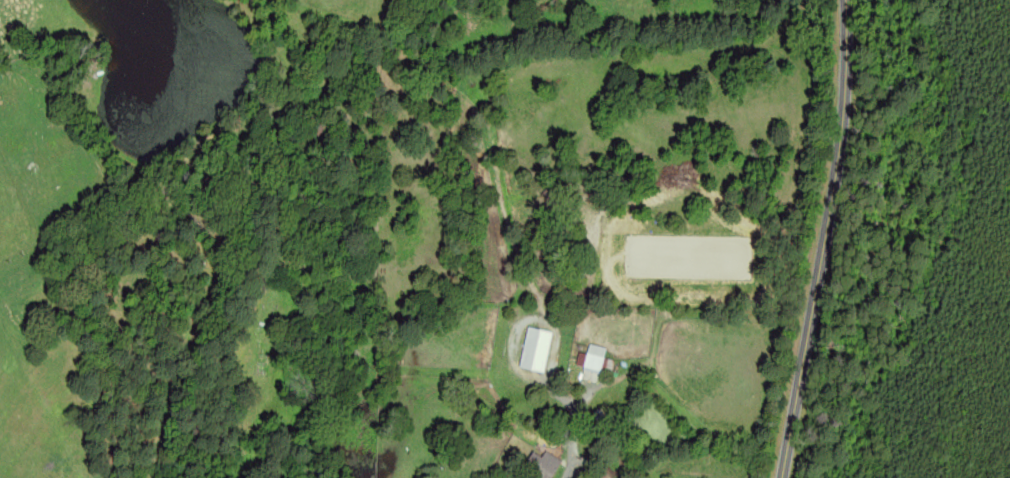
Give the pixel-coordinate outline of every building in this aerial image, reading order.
[(542,373),(551,333),(526,328),(518,368),(542,373)] [(613,361),(578,352),(574,366),(610,375),(613,361)] [(522,470),(537,477),(551,477),(560,461),(543,451),(540,457),(532,452),(522,470)]
